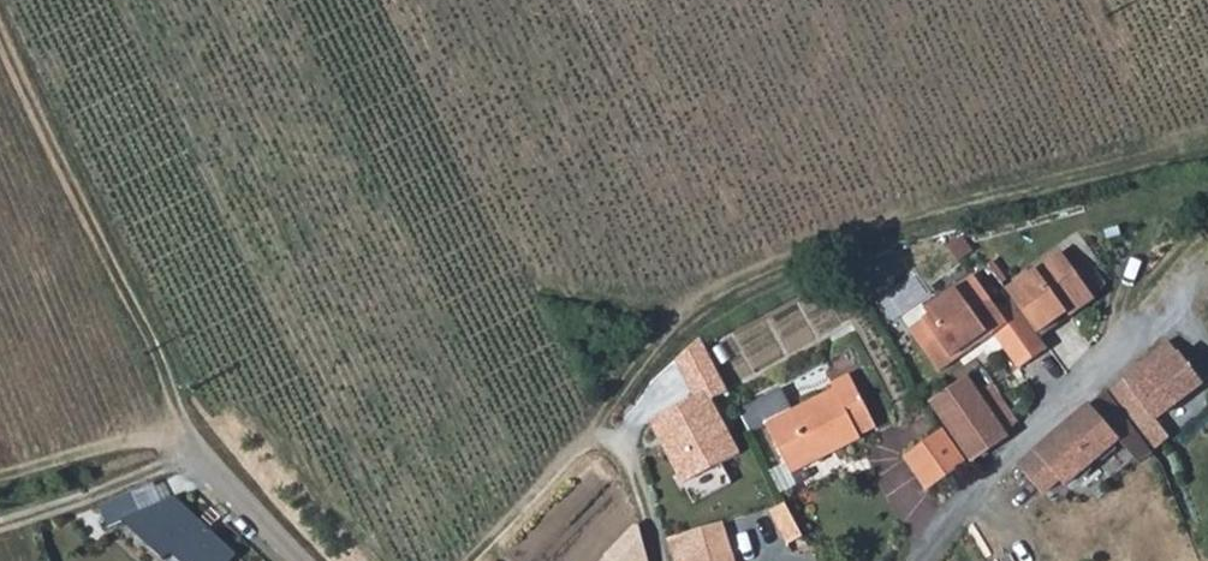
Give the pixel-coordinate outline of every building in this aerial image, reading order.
[(1077,255),(1018,295),(1023,302),(1045,337),(1105,296),(1077,255)] [(983,277),(932,309),(938,319),(919,331),(945,372),(1001,336),(1025,373),(1056,353),(1045,337),(1023,302),(1006,313),(983,277)] [(709,342),(681,360),(700,399),(656,424),(689,489),(747,462),(720,406),(736,398),(709,342)] [(1128,383),(1159,425),(1205,390),(1175,347),(1128,383)] [(977,467),(1022,427),(995,373),(937,410),(977,467)] [(794,470),(822,455),(825,461),(867,440),(865,437),(883,428),(856,374),(836,384),(839,390),(771,425),(794,470)] [(1026,467),(1052,498),(1066,486),(1071,491),(1125,444),(1145,467),(1174,442),(1159,425),(1128,383),(1026,467)] [(906,456),(916,471),(956,445),(945,430),(906,456)] [(956,445),(916,471),(930,493),(970,466),(956,445)] [(825,461),(822,455),(794,470),(797,475),(825,461)] [(242,557),(177,498),(125,522),(168,560),(170,560),(175,556),(180,560),(238,560),(242,557)] [(606,560),(650,560),(644,524),(606,560)] [(730,524),(674,540),(680,560),(741,560),(730,524)]
